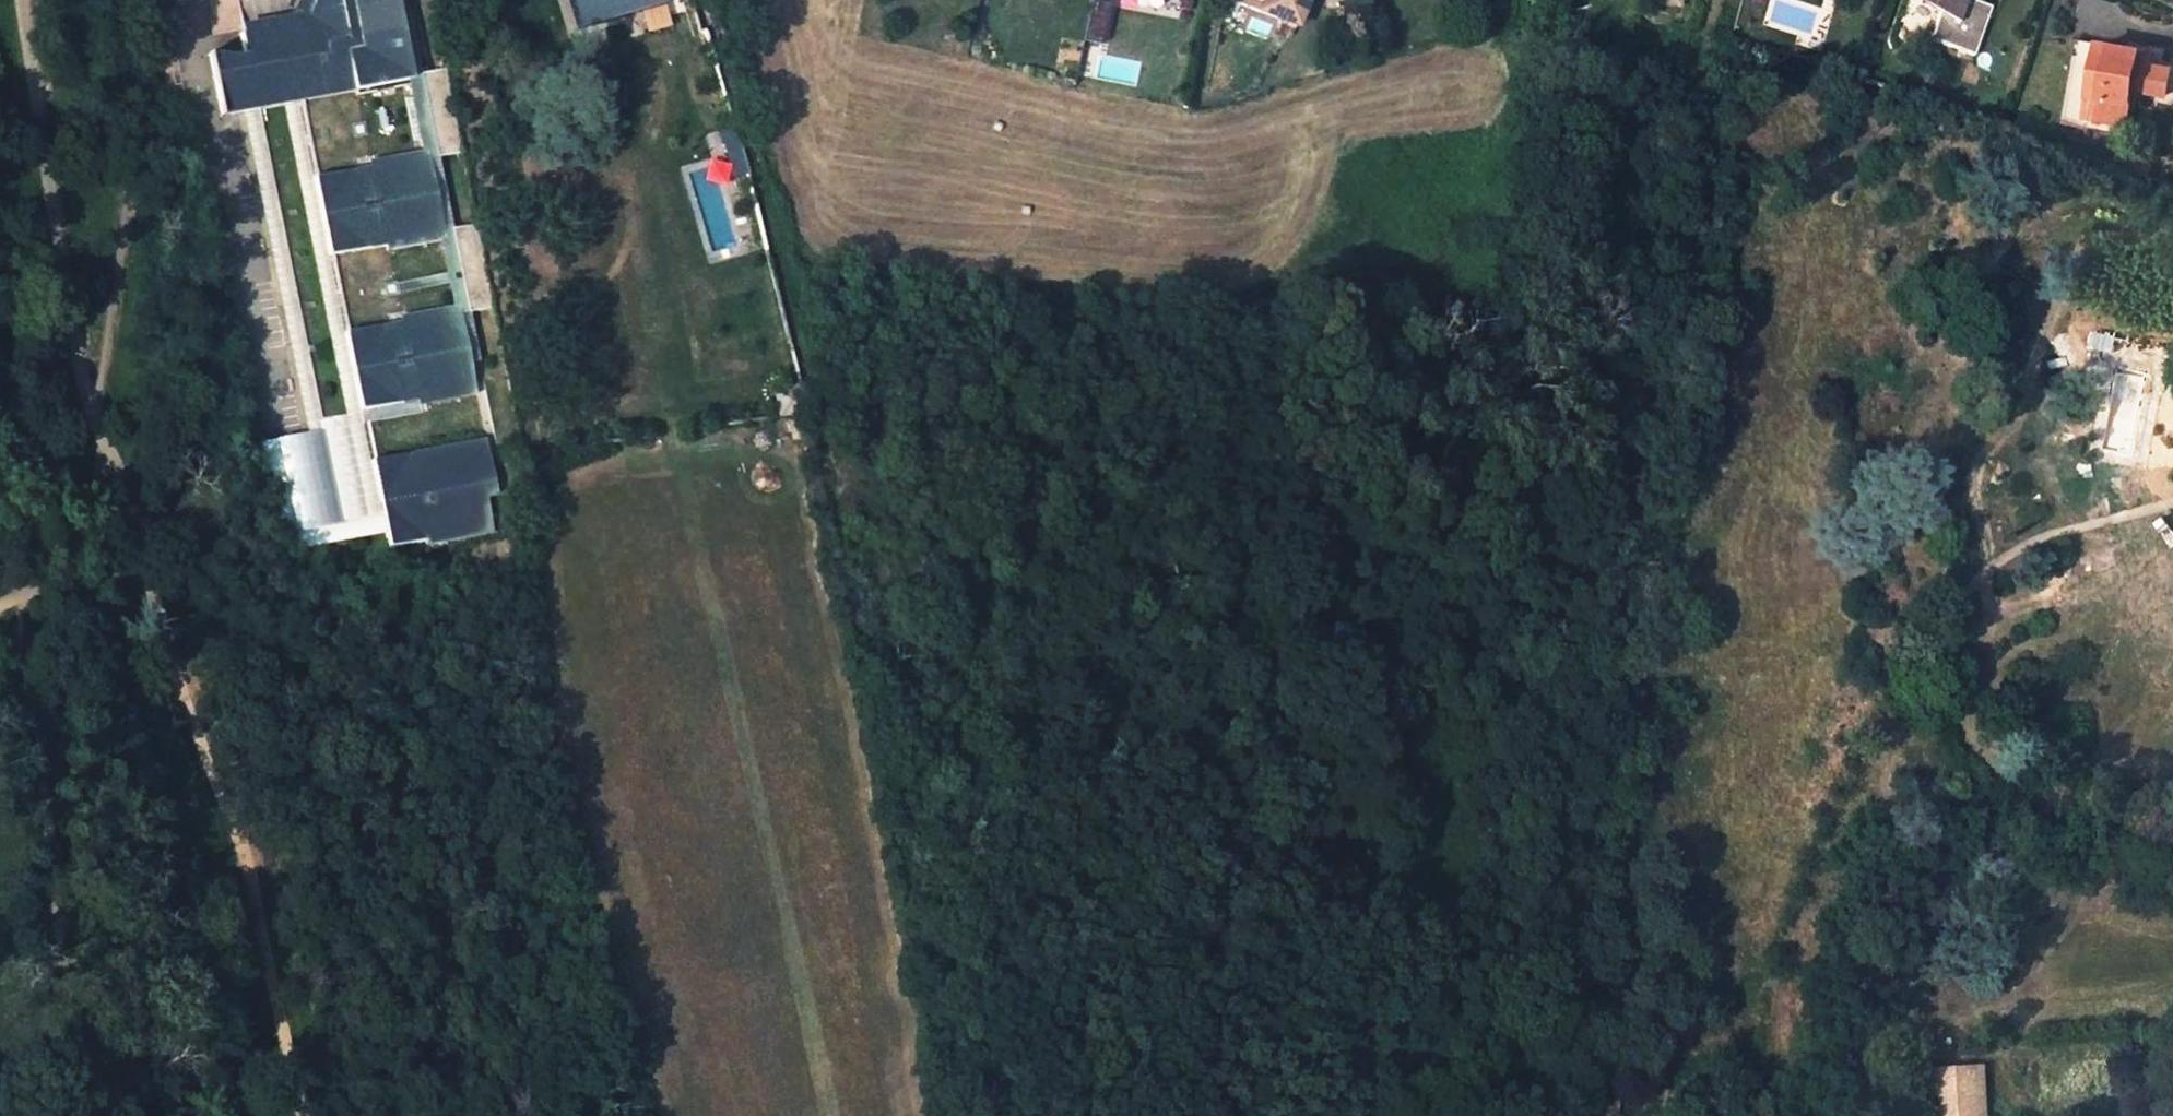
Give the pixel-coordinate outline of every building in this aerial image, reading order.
[(250,59),(261,115),(293,271),(326,423),(353,418),(356,433),(378,522),(388,520),(396,553),(431,544),(430,537),(511,515),(500,470),(505,469),(481,355),(490,353),(413,0),(311,0),(307,8),(302,17),(296,26),(288,35),(282,40),(250,55),(250,59)] [(578,25),(668,2),(667,0),(572,0),(578,25)] [(1940,13),(1931,40),(1975,56),(1991,9),(1972,2),(1973,0),(1920,0),(1940,13)] [(2135,50),(2076,40),(2064,121),(2088,124),(2089,116),(2125,122),(2130,88),(2159,93),(2163,69),(2146,66),(2133,64),(2135,50)] [(2148,53),(2135,50),(2133,64),(2146,66),(2148,53)] [(261,115),(250,59),(229,61),(212,59),(225,119),(250,116),(319,441),(356,433),(353,418),(326,423),(293,271),(261,115)] [(1988,1063),(1937,1065),(1940,1115),(1991,1115),(1988,1063)]
